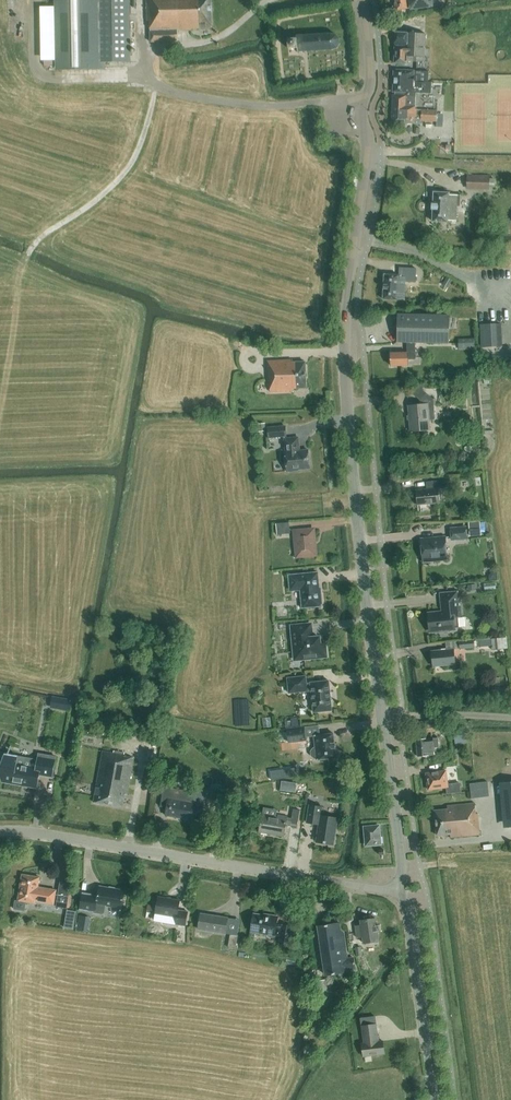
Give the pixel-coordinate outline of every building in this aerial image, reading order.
[(105,70),(105,63),(130,62),(129,0),(54,0),(55,70),(105,70)] [(212,28),(211,15),(212,15),(211,4),(211,0),(146,0),(147,22),(150,22),(150,42),(177,41),(177,31),(191,30),(191,29),(200,29),(200,30),(212,29),(212,28)] [(395,11),(409,9),(410,10),(432,8),(431,0),(394,0),(395,11)] [(424,58),(425,34),(395,33),(394,64),(407,64),(407,62),(417,62),(417,57),(424,58)] [(340,45),(340,44),(339,40),(339,39),(337,36),(336,35),(331,34),(296,36),(297,39),(288,40),(289,49),(297,49),(297,52),(332,50),(337,49),(338,48),(340,45)] [(416,93),(418,94),(430,94),(431,83),(427,83),(428,72),(412,71),(394,70),(393,92),(395,92),(395,95),(393,95),(391,123),(414,124),(421,124),(421,121),(435,122),(436,111),(416,110),(416,106),(415,106),(416,93)] [(489,191),(490,175),(467,175),(466,190),(489,191)] [(459,206),(460,196),(449,195),(449,194),(434,192),(432,222),(448,222),(448,221),(456,221),(457,206),(459,206)] [(415,282),(416,269),(399,268),(399,275),(385,275),(384,274),(383,299),(384,299),(397,300),(397,299),(404,299),(405,282),(415,282)] [(399,315),(398,341),(407,342),(411,342),(415,342),(449,344),(450,317),(399,315)] [(481,348),(497,347),(496,324),(480,324),(481,348)] [(473,340),(458,341),(459,349),(473,348),(473,340)] [(416,359),(415,342),(407,342),(407,353),(390,353),(391,366),(408,365),(408,360),(416,359)] [(306,388),(305,362),(292,362),(292,360),(267,361),(268,382),(269,382),(270,392),(293,391),(293,388),(306,388)] [(410,392),(415,397),(422,388),(417,384),(410,392)] [(435,413),(434,410),(433,399),(426,393),(420,400),(419,400),(420,406),(409,407),(411,430),(429,428),(428,413),(429,413),(432,415),(434,413),(435,413)] [(265,431),(265,423),(257,424),(258,432),(265,431)] [(286,437),(285,426),(266,428),(267,439),(286,437)] [(298,437),(284,439),(285,451),(285,455),(281,456),(282,463),(286,463),(287,472),(298,470),(309,468),(308,450),(299,451),(298,437)] [(438,489),(447,488),(446,480),(431,482),(432,489),(417,491),(417,490),(416,490),(418,506),(418,505),(439,503),(440,503),(438,489)] [(290,533),(289,523),(276,524),(277,535),(290,533)] [(452,540),(467,538),(466,527),(451,529),(452,540)] [(316,555),(313,529),(294,531),(297,557),(316,555)] [(445,537),(421,539),(423,558),(436,557),(437,560),(447,559),(445,537)] [(321,606),(321,604),(323,604),(322,596),(320,596),(317,573),(289,577),(291,591),(301,590),(303,608),(321,606)] [(459,627),(458,617),(461,617),(459,592),(440,593),(442,613),(428,614),(430,631),(440,630),(440,632),(455,630),(454,628),(459,627)] [(291,626),(294,660),(326,657),(324,643),(319,643),(319,637),(312,638),(310,624),(291,626)] [(507,649),(506,637),(490,639),(491,650),(507,649)] [(474,640),(459,642),(460,648),(474,647),(474,640)] [(454,649),(431,651),(433,667),(455,664),(454,649)] [(305,676),(287,678),(288,693),(311,691),(313,712),(331,710),(328,681),(310,682),(310,683),(306,684),(305,676)] [(72,700),(63,698),(61,709),(70,711),(72,700)] [(445,723),(432,724),(425,724),(426,732),(446,731),(445,723)] [(306,741),(304,727),(286,729),(288,743),(306,741)] [(455,738),(468,737),(467,727),(454,728),(455,738)] [(317,758),(317,760),(336,757),(334,733),(314,736),(315,747),(313,748),(311,751),(311,756),(314,758),(317,758)] [(437,738),(433,739),(433,738),(427,739),(427,738),(416,740),(418,757),(429,755),(435,755),(434,748),(439,748),(437,738)] [(36,787),(39,774),(52,776),(56,757),(55,756),(39,753),(37,760),(32,759),(31,762),(17,759),(18,756),(17,756),(8,754),(11,746),(11,745),(1,771),(4,782),(5,782),(22,785),(23,785),(23,783),(27,784),(28,784),(27,786),(36,787)] [(125,755),(109,752),(103,751),(93,802),(122,807),(125,794),(127,795),(134,758),(125,756),(125,755)] [(281,770),(282,778),(298,776),(296,768),(281,770)] [(448,784),(446,771),(426,773),(428,790),(446,787),(447,794),(460,792),(459,782),(454,783),(448,784)] [(296,791),(297,783),(282,781),(281,789),(296,791)] [(471,785),(473,800),(492,797),(490,782),(471,785)] [(167,808),(165,815),(191,820),(195,792),(164,786),(160,806),(167,808)] [(450,838),(480,835),(478,813),(476,814),(475,803),(447,806),(447,809),(434,811),(437,835),(450,834),(450,838)] [(322,807),(309,805),(306,822),(319,824),(316,842),(333,844),(338,818),(321,816),(322,807)] [(297,827),(300,810),(293,809),(292,818),(287,817),(278,815),(278,818),(262,815),(259,832),(284,836),(285,825),(297,827)] [(379,826),(364,827),(366,845),(380,844),(380,843),(383,843),(383,837),(380,837),(379,826)] [(54,904),(56,890),(38,887),(40,877),(22,874),(18,901),(15,901),(14,909),(25,910),(26,902),(35,903),(36,901),(54,904)] [(104,912),(105,905),(122,908),(125,891),(99,886),(98,895),(82,892),(79,910),(102,914),(104,912)] [(69,895),(58,894),(56,906),(67,908),(69,895)] [(183,924),(185,913),(178,912),(180,900),(158,897),(155,914),(177,918),(176,923),(183,924)] [(289,946),(292,926),(282,925),(282,927),(276,926),(278,916),(269,915),(269,916),(254,913),(251,932),(274,935),(275,935),(281,936),(279,944),(289,946)] [(225,933),(228,918),(201,914),(198,929),(225,933)] [(85,933),(88,917),(81,916),(78,931),(85,933)] [(378,938),(379,936),(379,934),(378,933),(376,918),(360,920),(361,925),(355,926),(357,938),(363,937),(364,943),(379,941),(378,938)] [(349,969),(355,969),(354,958),(348,959),(344,933),(341,933),(340,923),(318,926),(326,975),(350,972),(349,969)] [(236,948),(238,935),(230,934),(228,947),(236,948)] [(330,1004),(329,996),(326,980),(317,981),(321,1005),(330,1004)] [(364,1056),(384,1054),(383,1041),(378,1041),(376,1024),(362,1026),(364,1043),(362,1043),(364,1056)]
